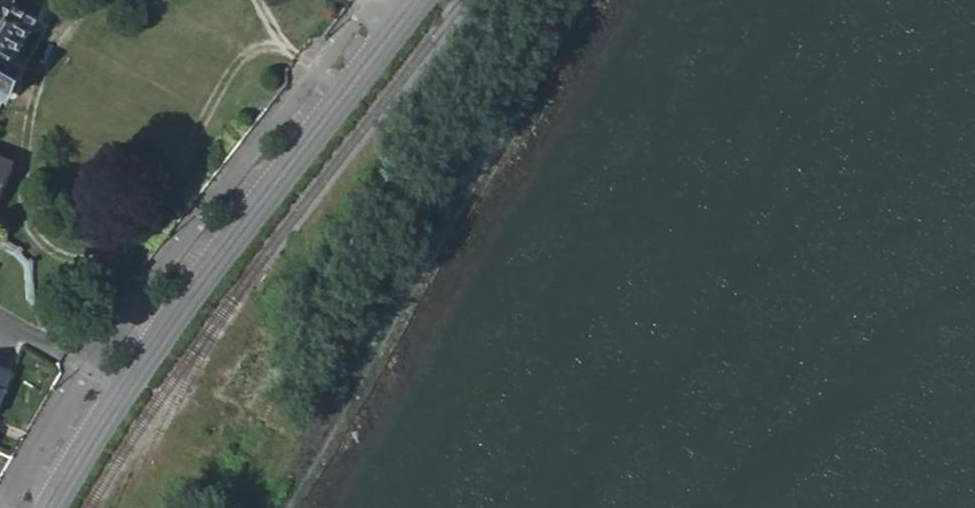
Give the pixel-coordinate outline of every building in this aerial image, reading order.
[(16,77),(3,67),(28,29),(11,16),(13,10),(0,0),(0,101),(16,77)] [(12,171),(0,166),(0,195),(12,171)] [(8,379),(0,375),(0,407),(6,394),(3,393),(8,379)]
